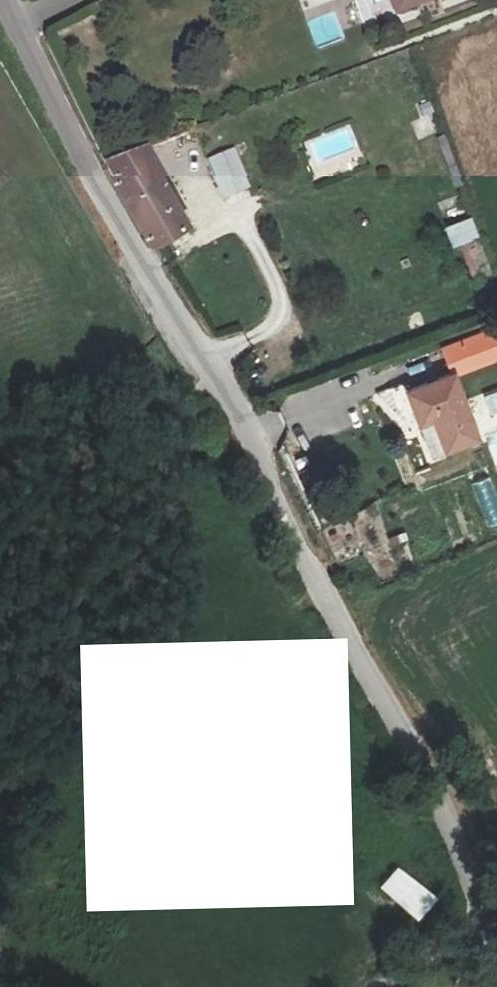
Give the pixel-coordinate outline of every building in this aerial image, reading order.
[(378,0),(363,0),(371,22),(385,17),(378,0)] [(385,17),(391,34),(434,19),(436,24),(465,14),(460,0),(378,0),(385,17)] [(431,113),(409,121),(415,140),(437,132),(431,113)] [(148,157),(111,171),(160,247),(193,230),(148,157)] [(228,159),(210,167),(226,197),(243,189),(228,159)] [(473,283),(493,275),(471,217),(444,228),(453,249),(459,247),(473,283)] [(409,393),(434,456),(483,438),(462,376),(496,364),(496,334),(449,351),(457,376),(409,393)] [(378,891),(417,925),(436,903),(397,869),(378,891)]
